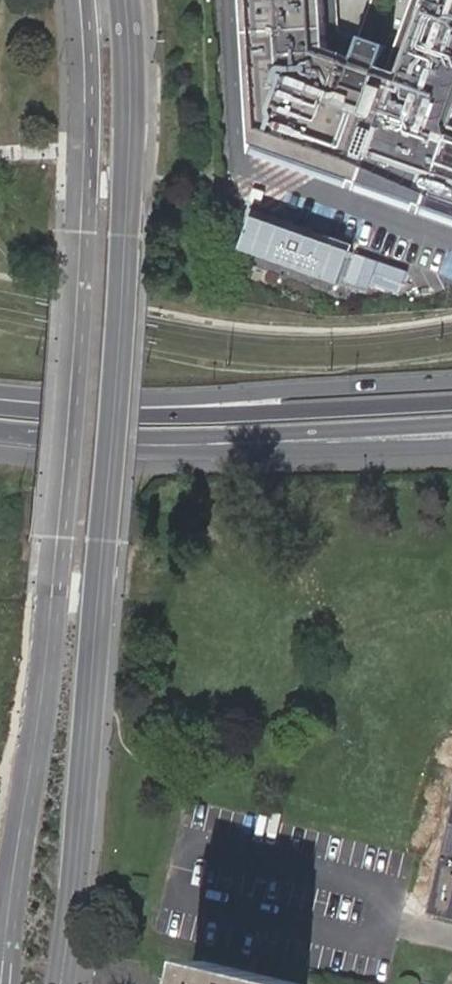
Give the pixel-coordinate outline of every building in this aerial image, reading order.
[(255,100),(379,143),(369,173),(361,171),(357,182),(451,214),(451,0),(429,0),(403,76),(398,74),(406,51),(380,42),(372,64),(368,62),(373,47),(368,46),(362,62),(346,57),(329,51),(326,0),(249,0),(255,100)] [(379,143),(255,100),(258,149),(357,182),(361,171),(369,173),(379,143)] [(265,221),(255,258),(404,297),(413,260),(265,221)] [(451,920),(451,837),(433,916),(451,920)] [(203,964),(199,982),(193,980),(193,983),(289,983),(203,964)]
